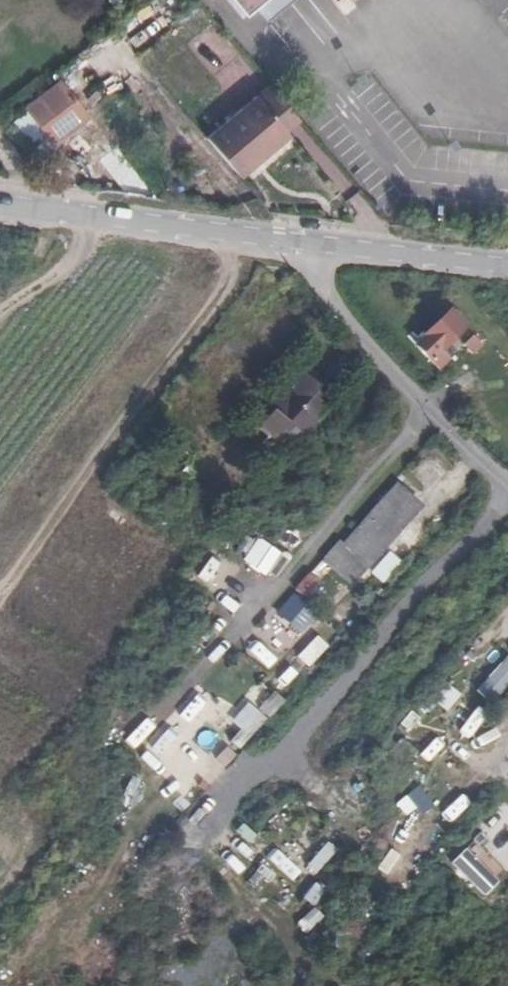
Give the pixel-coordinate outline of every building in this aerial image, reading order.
[(244,16),(255,7),(263,0),(232,0),(244,16)] [(267,21),(292,0),(263,0),(255,7),(267,21)] [(66,136),(88,119),(60,82),(30,105),(38,116),(34,120),(44,133),(49,140),(61,131),(66,136)] [(285,130),(298,119),(270,85),(256,97),(285,130)] [(207,138),(234,170),(268,141),(274,148),(289,135),(285,130),(256,97),(207,138)] [(13,122),(31,144),(44,133),(34,120),(27,110),(13,122)] [(240,177),(274,148),(268,141),(234,170),(240,177)] [(466,327),(450,310),(422,336),(424,338),(416,345),(438,368),(446,361),(439,352),(466,327)] [(482,344),(473,335),(463,346),(472,354),(482,344)] [(284,458),(331,403),(316,390),(319,386),(301,370),(270,408),(273,410),(259,427),(268,436),(261,444),(267,448),(270,445),(284,458)] [(210,395),(219,382),(209,374),(200,388),(210,395)] [(420,507),(395,484),(325,563),(350,585),(420,507)] [(241,564),(266,578),(280,552),(256,538),(241,564)] [(369,574),(382,583),(399,560),(386,551),(369,574)] [(290,595),(277,618),(303,632),(315,610),(290,595)] [(269,669),(291,645),(262,619),(241,643),(269,669)] [(307,669),(328,647),(316,636),(295,658),(307,669)] [(480,686),(495,699),(507,685),(507,658),(506,656),(480,686)] [(423,701),(444,716),(460,694),(439,679),(423,701)] [(269,718),(283,702),(272,692),(258,709),(269,718)] [(444,724),(465,742),(485,720),(463,701),(444,724)] [(230,722),(250,738),(266,719),(246,703),(230,722)] [(429,762),(445,744),(436,735),(419,754),(429,762)] [(327,842),(306,864),(315,873),(336,851),(327,842)] [(471,843),(450,866),(482,895),(503,873),(471,843)] [(275,848),(266,857),(290,881),(300,872),(275,848)] [(237,850),(225,869),(235,875),(247,857),(237,850)] [(302,899),(312,907),(324,891),(313,883),(302,899)]
